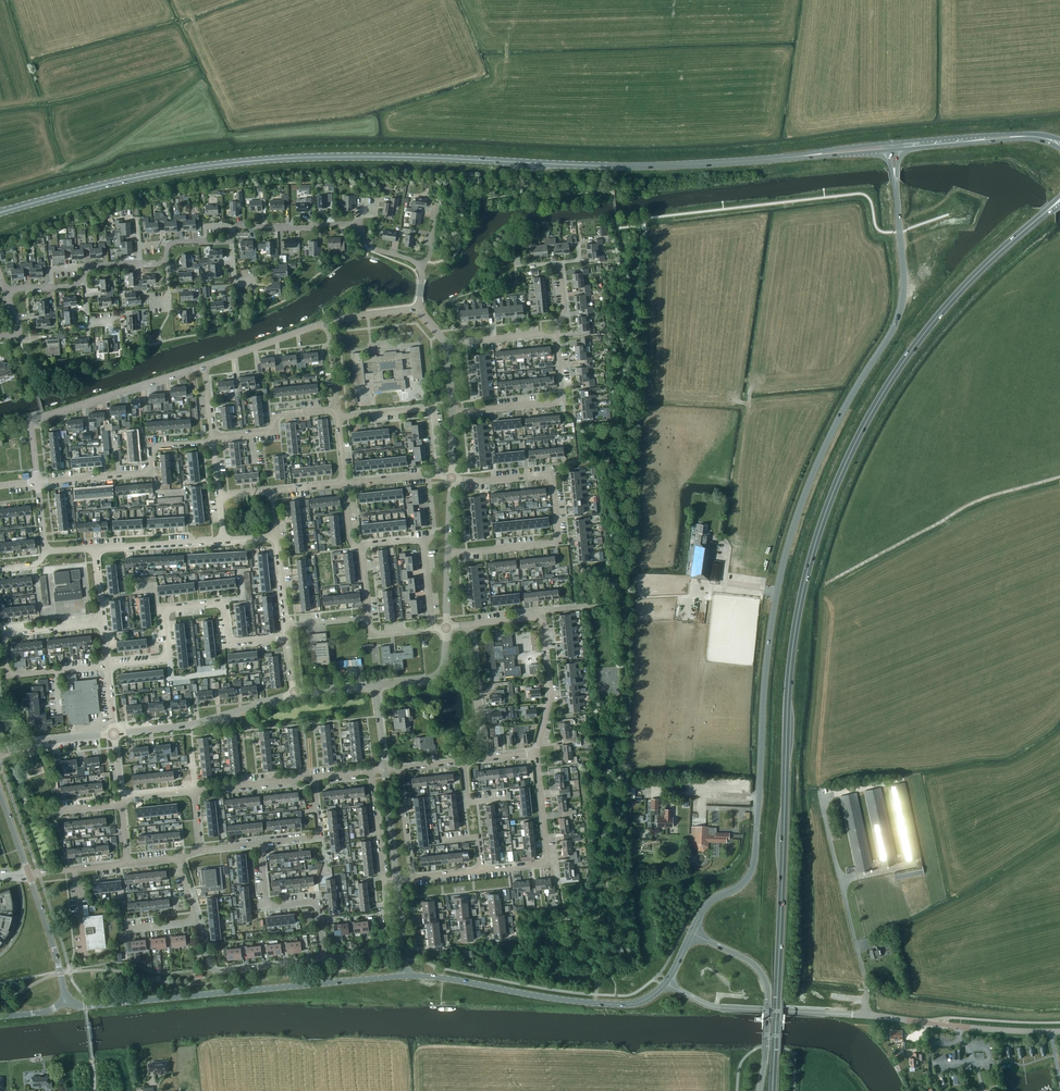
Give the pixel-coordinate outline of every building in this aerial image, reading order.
[(306,194),(312,194),(312,185),(299,185),(299,191),(306,190),(306,194)] [(242,201),(241,189),(239,189),(240,192),(236,192),(237,200),(235,200),(235,201),(230,202),(231,216),(239,215),(238,209),(243,209),(242,201)] [(332,201),(332,194),(326,194),(326,196),(318,196),(318,208),(327,208),(326,201),(332,201)] [(351,204),(356,204),(356,196),(343,196),(344,210),(351,210),(351,204)] [(284,205),(289,205),(288,197),(282,197),(282,200),(271,200),(271,209),(284,209),(284,205)] [(308,204),(311,204),(311,197),(306,197),(301,199),(298,199),(297,200),(297,211),(308,211),(308,204)] [(397,207),(399,198),(391,197),(390,203),(384,202),(383,214),(392,216),(393,206),(397,207)] [(426,199),(422,198),(417,197),(416,202),(412,201),(411,208),(418,209),(418,205),(425,206),(426,199)] [(262,206),(266,206),(265,199),(260,199),(260,200),(250,201),(250,210),(262,210),(262,206)] [(218,210),(222,210),(221,203),(216,203),(216,204),(206,205),(207,215),(218,214),(218,210)] [(410,223),(420,225),(421,213),(416,212),(417,209),(407,207),(407,211),(412,212),(410,223)] [(155,222),(152,222),(153,233),(155,233),(155,231),(159,231),(158,224),(162,224),(161,217),(161,212),(155,213),(155,222)] [(193,220),(190,220),(190,230),(196,230),(196,221),(199,221),(199,214),(192,215),(193,220)] [(171,220),(171,221),(172,232),(178,231),(177,222),(180,222),(180,215),(174,216),(174,219),(171,220)] [(184,229),(188,229),(188,231),(190,230),(190,220),(189,218),(186,218),(186,215),(180,215),(180,222),(184,222),(184,229)] [(167,216),(161,217),(162,224),(165,223),(165,231),(169,230),(169,232),(172,232),(171,221),(168,221),(167,216)] [(150,233),(153,233),(152,222),(152,221),(149,221),(149,218),(142,218),(143,225),(146,225),(147,232),(150,232),(150,233)] [(120,226),(120,229),(131,228),(131,226),(129,226),(129,222),(122,223),(122,219),(115,220),(115,226),(120,226)] [(114,239),(116,238),(123,238),(123,235),(130,234),(130,231),(131,231),(131,228),(120,229),(121,232),(116,232),(116,235),(113,236),(114,239)] [(404,245),(413,247),(414,236),(410,235),(411,229),(404,228),(404,232),(407,232),(406,235),(404,245)] [(391,241),(395,241),(396,232),(384,230),(382,239),(391,240),(391,241)] [(567,242),(561,243),(562,253),(570,253),(569,244),(573,243),(572,236),(566,237),(567,242)] [(119,248),(122,248),(133,247),(132,244),(131,244),(130,241),(123,241),(123,238),(116,238),(117,245),(119,245),(119,248)] [(340,238),(329,238),(329,247),(340,247),(340,250),(347,250),(347,241),(340,241),(340,238)] [(555,254),(562,253),(561,243),(556,243),(555,238),(550,239),(551,246),(554,245),(555,254)] [(66,239),(67,245),(67,252),(71,252),(71,259),(75,259),(75,260),(77,260),(77,249),(76,247),(73,247),(73,245),(72,245),(71,239),(66,239)] [(292,247),(292,250),(300,250),(300,242),(296,242),(295,239),(285,239),(285,247),(292,247)] [(545,245),(540,245),(541,256),(548,255),(547,246),(551,246),(550,239),(545,239),(545,245)] [(587,244),(587,251),(598,250),(597,245),(603,244),(602,239),(595,240),(595,243),(587,244)] [(253,256),(253,259),(256,259),(256,244),(253,245),(253,240),(242,240),(242,251),(246,251),(246,256),(253,256)] [(541,256),(540,245),(534,246),(534,240),(528,241),(529,248),(533,248),(534,257),(541,256)] [(266,243),(259,244),(259,249),(263,249),(263,251),(267,251),(267,253),(271,253),(271,258),(278,258),(278,250),(274,250),(274,242),(273,242),(273,241),(269,241),(269,242),(266,242),(266,243)] [(309,241),(309,255),(321,255),(321,247),(317,247),(317,241),(309,241)] [(98,248),(95,248),(96,259),(98,259),(98,257),(102,257),(101,250),(105,249),(104,242),(98,243),(98,248)] [(93,257),(93,259),(96,259),(95,248),(95,245),(92,245),(92,243),(86,244),(86,251),(89,250),(90,258),(93,257)] [(80,249),(77,249),(77,260),(80,260),(80,258),(83,258),(83,251),(86,251),(86,244),(79,244),(80,249)] [(64,252),(67,252),(67,245),(61,245),(61,248),(58,248),(58,251),(58,261),(61,261),(61,260),(64,259),(64,252)] [(58,261),(58,251),(55,251),(54,246),(48,246),(48,253),(52,253),(52,260),(56,260),(56,262),(58,261)] [(133,249),(133,247),(122,248),(122,251),(117,251),(117,257),(124,257),(124,253),(131,253),(131,249),(133,249)] [(207,255),(208,262),(215,262),(214,258),(222,258),(221,250),(211,251),(211,255),(207,255)] [(598,250),(587,251),(588,259),(597,258),(597,261),(605,261),(604,255),(599,256),(598,250)] [(194,268),(199,268),(200,268),(200,264),(194,264),(194,262),(190,262),(190,255),(182,255),(183,266),(187,266),(187,269),(194,268)] [(35,265),(35,267),(36,278),(42,278),(42,269),(45,268),(45,262),(41,262),(41,258),(38,259),(38,264),(35,265)] [(36,278),(35,267),(35,265),(32,265),(32,262),(26,263),(26,270),(30,269),(30,278),(36,278)] [(208,262),(208,269),(212,268),(212,276),(220,275),(219,265),(215,265),(215,262),(208,262)] [(17,267),(17,268),(17,279),(20,279),(20,277),(23,277),(23,270),(26,270),(26,263),(20,263),(20,267),(17,267)] [(291,268),(296,268),(296,263),(279,264),(279,268),(273,269),(274,276),(278,276),(281,276),(288,276),(287,268),(291,268)] [(15,279),(17,279),(17,268),(14,269),(13,264),(7,264),(7,271),(11,271),(11,278),(15,278),(15,279)] [(199,268),(194,268),(187,269),(188,272),(180,273),(181,280),(191,280),(191,275),(199,275),(199,268)] [(572,274),(573,281),(584,280),(583,274),(589,274),(588,268),(581,269),(581,273),(572,274)] [(140,289),(140,280),(136,280),(136,273),(128,273),(129,284),(133,284),(134,290),(140,289)] [(143,280),(140,280),(140,289),(147,289),(147,283),(154,282),(153,275),(143,276),(143,280)] [(535,286),(534,284),(545,283),(544,277),(534,278),(534,283),(528,284),(529,287),(535,286)] [(101,280),(101,291),(106,290),(106,294),(113,293),(112,287),(109,287),(108,279),(101,280)] [(583,287),(583,291),(591,290),(590,285),(585,285),(584,280),(573,281),(574,288),(583,287)] [(266,286),(267,294),(281,293),(280,281),(272,282),(272,286),(266,286)] [(535,293),(535,291),(546,290),(545,283),(534,284),(535,286),(535,290),(529,291),(529,294),(535,293)] [(199,287),(195,288),(189,288),(189,292),(181,292),(182,300),(193,299),(192,295),(200,294),(199,287)] [(530,301),(536,300),(536,298),(546,297),(546,290),(535,291),(535,293),(536,297),(530,298),(530,301)] [(575,296),(575,303),(586,301),(586,296),(591,295),(591,290),(583,291),(584,295),(575,296)] [(113,300),(113,293),(106,294),(106,297),(99,298),(99,305),(110,304),(110,300),(113,300)] [(142,301),(143,299),(142,298),(141,297),(139,297),(139,296),(136,296),(135,293),(125,294),(125,305),(129,305),(129,304),(140,303),(141,302),(142,301)] [(223,306),(227,306),(226,296),(222,297),(223,301),(212,302),(213,310),(223,309),(223,306)] [(61,302),(61,309),(68,308),(68,305),(75,304),(75,297),(64,298),(64,302),(61,302)] [(537,307),(536,305),(547,304),(546,297),(536,298),(536,300),(536,304),(531,305),(531,307),(537,307)] [(516,315),(523,315),(523,310),(526,309),(526,305),(522,305),(522,304),(517,305),(516,299),(513,299),(514,305),(515,305),(516,315)] [(516,315),(515,305),(514,305),(510,305),(509,300),(506,300),(507,306),(508,305),(509,316),(516,315)] [(44,312),(45,315),(51,315),(51,308),(48,309),(47,301),(39,302),(40,312),(44,312)] [(503,317),(501,306),(500,306),(496,307),(495,301),(493,302),(493,307),(495,307),(496,317),(503,317)] [(500,301),(500,306),(501,306),(503,317),(509,316),(508,305),(507,306),(503,306),(502,301),(500,301)] [(585,309),(585,312),(593,312),(592,307),(587,307),(587,303),(586,301),(575,303),(576,310),(585,309)] [(481,308),(479,308),(475,309),(475,303),(472,304),(473,309),(474,309),(475,320),(482,319),(481,308)] [(479,303),(479,308),(481,308),(482,319),(489,318),(488,313),(491,312),(490,304),(487,304),(487,308),(483,308),(482,303),(479,303)] [(465,304),(466,310),(467,310),(468,320),(475,320),(474,309),(473,309),(469,309),(468,304),(465,304)] [(536,305),(537,307),(537,311),(531,312),(532,314),(537,314),(537,313),(548,311),(547,304),(536,305)] [(467,310),(466,310),(462,310),(461,305),(458,305),(459,311),(460,311),(461,321),(468,320),(467,310)] [(191,314),(194,314),(194,307),(187,307),(187,311),(183,311),(183,322),(191,321),(191,314)] [(68,312),(68,308),(61,309),(62,315),(65,315),(66,323),(73,322),(72,311),(68,312)] [(135,320),(139,320),(138,311),(131,312),(132,317),(127,318),(128,328),(136,328),(135,320)] [(577,317),(578,324),(589,323),(588,317),(593,317),(593,312),(585,312),(586,316),(577,317)] [(52,322),(51,315),(45,315),(45,319),(38,319),(38,327),(49,326),(49,322),(52,322)] [(589,329),(589,323),(578,324),(579,331),(587,330),(588,334),(595,334),(595,328),(589,329)] [(58,339),(63,339),(63,334),(56,335),(56,339),(46,339),(47,356),(59,355),(58,339)] [(107,340),(103,340),(103,342),(104,350),(104,351),(112,351),(117,350),(116,343),(114,343),(114,336),(107,337),(107,340)] [(575,346),(575,353),(586,352),(585,346),(591,346),(590,337),(583,338),(583,345),(575,346)] [(83,347),(84,352),(91,351),(90,343),(87,343),(86,338),(75,339),(76,347),(83,347)] [(403,375),(412,374),(413,379),(422,378),(422,377),(419,347),(410,348),(410,353),(396,355),(396,351),(383,353),(384,356),(362,358),(362,352),(352,353),(356,385),(365,384),(364,379),(374,378),(374,383),(373,383),(374,393),(406,389),(405,380),(404,380),(403,375)] [(317,352),(311,353),(312,362),(318,361),(319,366),(323,365),(322,357),(318,358),(317,352)] [(474,355),(475,362),(486,361),(486,360),(485,356),(490,355),(490,352),(485,353),(485,354),(474,355)] [(585,359),(585,363),(593,362),(592,357),(587,358),(586,352),(575,353),(576,360),(585,359)] [(304,359),(301,360),(301,368),(306,367),(305,363),(312,362),(311,353),(304,354),(304,359)] [(284,370),(284,368),(286,367),(285,365),(290,365),(289,355),(282,356),(283,362),(279,362),(280,370),(284,370)] [(296,355),(289,355),(290,365),(297,364),(297,368),(301,368),(301,360),(297,360),(296,355)] [(274,357),(268,358),(268,367),(275,366),(276,371),(280,370),(279,362),(275,363),(274,357)] [(268,367),(268,358),(260,359),(261,364),(257,365),(258,373),(262,372),(262,368),(268,367)] [(486,368),(486,367),(486,362),(491,362),(491,359),(486,360),(486,361),(475,362),(475,369),(486,368)] [(12,374),(9,366),(5,367),(2,361),(0,362),(0,378),(12,374)] [(577,368),(578,375),(588,374),(588,368),(593,367),(593,362),(585,363),(586,367),(577,368)] [(476,376),(487,375),(487,373),(487,369),(492,369),(492,366),(486,367),(486,368),(475,369),(476,376)] [(476,376),(477,383),(488,382),(488,380),(487,376),(493,376),(492,373),(487,373),(487,375),(476,376)] [(578,375),(578,382),(587,381),(588,387),(595,386),(594,379),(589,379),(588,374),(578,375)] [(255,376),(248,377),(249,386),(255,386),(256,390),(260,389),(259,382),(255,382),(255,376)] [(240,378),(241,383),(237,384),(238,392),(242,391),(242,387),(249,386),(248,377),(240,378)] [(488,380),(488,382),(477,383),(478,389),(489,388),(489,387),(488,383),(493,383),(493,380),(488,380)] [(224,395),(227,395),(226,381),(218,382),(219,391),(224,390),(224,395)] [(233,381),(226,381),(227,395),(230,395),(230,390),(234,389),(233,381)] [(304,394),(311,393),(310,384),(303,385),(304,394)] [(317,384),(310,384),(311,393),(318,392),(317,384)] [(296,395),(304,394),(303,385),(295,386),(296,395)] [(186,386),(178,387),(179,401),(182,401),(182,396),(186,395),(186,386)] [(288,387),(289,395),(296,395),(295,386),(288,387)] [(179,401),(178,387),(170,387),(171,396),(175,396),(176,401),(179,401)] [(288,387),(281,388),(282,396),(289,395),(288,387)] [(489,388),(478,389),(478,397),(489,396),(489,390),(494,389),(494,387),(489,387),(489,388)] [(282,396),(281,388),(273,388),(274,397),(282,396)] [(579,390),(580,397),(591,396),(591,395),(590,391),(596,390),(595,388),(590,388),(590,389),(589,389),(583,390),(579,390)] [(164,393),(157,394),(158,408),(161,407),(161,402),(165,402),(164,393)] [(158,408),(157,394),(149,394),(149,403),(154,403),(154,408),(158,408)] [(252,396),(253,404),(262,403),(261,395),(252,396)] [(591,395),(591,396),(580,397),(581,405),(592,403),(591,402),(591,398),(596,397),(596,395),(591,395)] [(140,400),(131,401),(132,412),(132,414),(136,414),(136,412),(136,409),(141,408),(140,406),(140,400)] [(581,405),(582,411),(592,410),(592,409),(592,405),(597,404),(597,401),(591,402),(592,403),(581,405)] [(262,410),(262,403),(253,404),(254,411),(262,410)] [(122,420),(121,415),(126,414),(125,406),(118,407),(119,420),(122,420)] [(110,407),(111,415),(115,415),(116,420),(119,420),(118,407),(110,407)] [(221,408),(222,415),(230,414),(230,407),(221,408)] [(592,409),(592,410),(582,411),(582,418),(593,417),(592,411),(598,411),(597,408),(592,409)] [(263,417),(262,410),(254,411),(254,418),(263,417)] [(104,412),(97,413),(98,427),(101,427),(100,421),(105,421),(104,412)] [(97,413),(89,413),(90,422),(90,425),(94,425),(94,427),(98,427),(97,413)] [(222,415),(222,422),(231,421),(230,414),(222,415)] [(263,417),(254,418),(255,426),(264,425),(263,417)] [(533,426),(532,417),(525,418),(526,430),(533,429),(533,426)] [(155,430),(154,422),(153,422),(153,418),(150,419),(151,422),(147,422),(147,431),(155,430)] [(79,433),(79,431),(84,431),(83,419),(75,420),(76,433),(79,433)] [(191,419),(183,420),(184,428),(191,428),(191,419)] [(314,428),(318,428),(327,427),(327,419),(317,420),(318,425),(314,425),(314,428)] [(75,420),(68,420),(69,432),(73,431),(73,434),(76,433),(75,420)] [(231,421),(222,422),(223,429),(232,429),(231,421)] [(285,423),(286,431),(295,430),(295,424),(299,424),(298,421),(285,423)] [(412,426),(412,432),(423,431),(423,424),(414,425),(413,421),(406,422),(406,427),(412,426)] [(472,425),(473,432),(484,430),(484,429),(483,425),(488,425),(488,422),(483,422),(483,423),(472,425)] [(49,440),(50,440),(58,439),(60,439),(60,437),(64,436),(64,433),(66,433),(66,430),(61,431),(60,427),(52,428),(53,432),(49,432),(49,437),(48,437),(49,440)] [(328,434),(327,427),(318,428),(318,433),(315,433),(315,436),(319,435),(328,434)] [(299,429),(295,430),(286,431),(287,439),(296,438),(296,432),(300,432),(299,429)] [(389,429),(381,430),(382,438),(389,438),(389,429)] [(473,438),(484,437),(484,436),(484,432),(489,431),(488,429),(484,429),(484,430),(473,432),(473,438)] [(375,439),(382,438),(381,430),(374,431),(375,439)] [(129,440),(137,439),(137,431),(125,432),(125,436),(128,436),(129,440)] [(360,441),(368,440),(367,431),(359,432),(360,441)] [(368,440),(375,439),(374,431),(367,431),(368,440)] [(407,438),(408,444),(416,443),(415,439),(424,438),(423,431),(412,432),(413,438),(407,438)] [(353,441),(360,441),(359,432),(352,433),(353,441)] [(316,444),(320,443),(329,442),(328,434),(319,435),(319,440),(315,441),(316,444)] [(473,438),(474,445),(485,444),(485,443),(484,439),(489,438),(489,436),(484,436),(484,437),(473,438)] [(300,437),(296,438),(287,439),(288,446),(297,445),(297,440),(300,440),(300,437)] [(59,444),(58,439),(50,440),(50,444),(49,444),(49,447),(51,447),(59,446),(61,446),(61,444),(59,444)] [(129,440),(129,447),(138,446),(137,439),(129,440)] [(230,450),(240,449),(239,444),(243,444),(242,441),(229,443),(230,450)] [(330,450),(329,442),(320,443),(320,448),(316,449),(317,451),(330,450)] [(425,445),(416,446),(416,443),(408,444),(408,448),(409,449),(412,448),(413,454),(414,454),(425,453),(425,445)] [(485,443),(485,444),(474,445),(475,452),(486,451),(485,450),(485,446),(490,445),(490,443),(485,443)] [(301,445),(297,445),(288,446),(289,454),(298,453),(297,448),(301,447),(301,445)] [(50,455),(52,454),(60,453),(59,446),(51,447),(51,451),(50,451),(50,455)] [(129,447),(130,454),(139,453),(138,446),(129,447)] [(230,450),(231,458),(240,457),(240,452),(244,452),(243,449),(240,449),(230,450)] [(475,452),(475,459),(486,458),(486,457),(486,453),(491,452),(491,450),(485,450),(486,451),(475,452)] [(188,453),(189,460),(197,459),(196,452),(188,453)] [(51,462),(52,462),(61,461),(60,453),(52,454),(52,458),(51,458),(51,462)] [(139,461),(139,453),(130,454),(131,462),(139,461)] [(426,460),(425,453),(414,454),(415,459),(410,460),(410,465),(418,464),(417,461),(426,460)] [(86,454),(87,458),(87,466),(94,466),(94,457),(94,454),(86,454)] [(161,455),(161,462),(170,462),(172,461),(172,458),(169,458),(169,454),(161,455)] [(76,458),(72,459),(72,468),(80,467),(79,458),(79,455),(76,455),(76,458)] [(274,464),(283,463),(283,458),(287,457),(286,455),(273,456),(274,464)] [(101,456),(94,457),(94,466),(102,465),(101,456)] [(388,458),(384,459),(385,467),(392,467),(392,458),(391,456),(388,456),(388,458)] [(240,457),(231,458),(232,466),(241,465),(241,460),(244,459),(244,457),(240,457)] [(399,457),(392,458),(392,467),(400,466),(399,457)] [(399,457),(400,466),(407,465),(406,457),(399,457)] [(486,457),(486,458),(475,459),(476,466),(487,465),(486,460),(492,459),(491,457),(486,457)] [(198,467),(197,459),(189,460),(190,468),(198,467)] [(378,468),(385,467),(384,459),(377,460),(378,468)] [(370,460),(362,461),(363,470),(371,469),(370,460)] [(370,460),(371,469),(378,468),(377,460),(370,460)] [(61,461),(52,462),(53,465),(51,466),(52,469),(62,468),(61,461)] [(323,462),(323,465),(324,475),(332,474),(331,464),(326,465),(325,461),(323,462)] [(363,470),(362,461),(355,462),(356,470),(363,470)] [(170,469),(170,462),(161,462),(162,470),(170,469)] [(316,476),(324,475),(323,465),(318,466),(318,462),(315,463),(315,466),(316,476)] [(274,464),(275,472),(284,471),(284,465),(287,465),(287,463),(283,463),(274,464)] [(307,463),(308,467),(309,476),(316,476),(315,466),(310,467),(310,463),(307,463)] [(299,464),(300,468),(301,477),(309,476),(308,467),(302,468),(302,464),(299,464)] [(293,478),(301,477),(300,468),(295,468),(294,465),(292,465),(293,478)] [(190,470),(190,475),(199,474),(198,467),(190,468),(187,468),(188,471),(190,470)] [(570,472),(571,479),(581,478),(581,476),(580,472),(586,471),(586,469),(580,469),(580,467),(571,468),(571,471),(570,472)] [(250,470),(250,473),(251,483),(260,482),(259,473),(253,473),(253,469),(250,470)] [(244,483),(251,483),(250,473),(245,474),(245,470),(242,471),(243,474),(244,483)] [(284,471),(275,472),(276,480),(285,479),(285,473),(288,473),(288,470),(284,471)] [(244,483),(243,474),(237,475),(237,471),(234,471),(236,484),(244,483)] [(200,481),(199,474),(190,475),(191,482),(200,481)] [(171,476),(163,477),(163,484),(172,484),(171,476)] [(571,479),(571,486),(582,485),(582,483),(581,479),(587,478),(586,476),(581,476),(581,478),(571,479)] [(582,483),(582,485),(571,486),(572,493),(582,492),(582,490),(582,486),(587,485),(587,483),(582,483)] [(145,484),(138,485),(139,493),(139,495),(141,495),(141,493),(146,493),(145,484)] [(153,484),(145,484),(146,493),(153,492),(153,484)] [(123,486),(124,495),(124,499),(128,498),(127,494),(131,494),(130,485),(123,486)] [(138,485),(130,485),(131,494),(139,493),(138,485)] [(116,495),(124,495),(123,486),(116,487),(116,495)] [(192,487),(193,494),(201,494),(200,486),(192,487)] [(412,491),(412,497),(423,496),(423,489),(414,489),(413,486),(406,487),(406,492),(412,491)] [(112,487),(104,488),(105,496),(105,498),(108,497),(108,496),(113,496),(112,487)] [(83,498),(83,489),(75,490),(76,499),(83,498)] [(402,489),(395,490),(396,499),(403,498),(402,489)] [(388,499),(396,499),(395,490),(388,491),(388,499)] [(582,490),(582,492),(572,493),(572,499),(583,498),(583,497),(582,493),(588,492),(588,490),(582,490)] [(381,500),(388,499),(388,491),(380,492),(381,500)] [(374,501),(381,500),(380,492),(373,493),(374,501)] [(56,502),(57,502),(65,501),(65,493),(56,494),(56,498),(55,498),(56,502)] [(367,502),(366,493),(358,494),(359,503),(367,502)] [(373,493),(366,493),(367,502),(374,501),(373,493)] [(193,494),(193,502),(202,501),(201,494),(193,494)] [(469,497),(470,504),(481,503),(481,502),(480,497),(486,497),(485,494),(480,495),(480,496),(469,497)] [(339,496),(332,497),(333,506),(340,505),(339,496)] [(424,503),(423,496),(412,497),(413,503),(407,503),(408,508),(416,507),(415,504),(424,503)] [(583,497),(583,498),(572,499),(573,506),(584,505),(583,504),(583,500),(589,499),(588,496),(583,497)] [(325,497),(317,498),(318,507),(325,506),(325,497)] [(325,506),(333,506),(332,497),(325,497),(325,506)] [(318,507),(317,498),(310,499),(311,508),(311,510),(314,510),(314,508),(318,507)] [(290,501),(291,509),(300,508),(300,507),(303,506),(303,504),(299,505),(299,500),(290,501)] [(66,508),(65,501),(57,502),(57,505),(56,505),(56,509),(58,509),(66,508)] [(194,505),(194,509),(202,508),(202,501),(193,502),(190,502),(190,505),(194,505)] [(481,502),(481,503),(470,504),(471,511),(481,510),(481,508),(481,504),(486,503),(486,501),(481,502)] [(584,505),(573,506),(574,513),(580,513),(584,512),(584,506),(589,506),(589,503),(583,504),(584,505)] [(22,506),(22,507),(23,515),(31,515),(30,506),(26,506),(26,505),(22,506)] [(16,516),(23,515),(22,507),(18,507),(18,506),(15,506),(15,508),(16,516)] [(8,507),(8,508),(9,517),(16,516),(15,508),(11,508),(11,507),(8,507)] [(414,513),(415,519),(426,518),(425,510),(422,510),(416,511),(416,507),(408,508),(409,513),(414,513)] [(0,508),(0,509),(1,518),(9,517),(8,508),(4,509),(4,508),(0,508)] [(67,515),(66,508),(58,509),(58,513),(57,513),(57,516),(59,516),(67,515)] [(202,508),(194,509),(191,509),(191,512),(194,511),(195,516),(203,515),(202,508)] [(300,508),(291,509),(292,516),(300,515),(300,508)] [(481,508),(481,510),(471,511),(471,517),(482,516),(482,515),(482,511),(487,510),(487,508),(481,508)] [(68,522),(67,515),(59,516),(59,520),(58,520),(58,523),(59,523),(68,522)] [(204,523),(203,515),(195,516),(196,524),(204,523)] [(292,516),(292,523),(301,522),(300,515),(292,516)] [(329,516),(330,523),(339,522),(338,515),(329,516)] [(483,523),(483,522),(482,518),(488,517),(487,515),(482,515),(482,516),(471,517),(472,524),(483,523)] [(185,517),(177,518),(177,526),(185,526),(185,517)] [(575,527),(586,526),(586,524),(585,520),(591,519),(590,517),(585,517),(585,519),(574,520),(575,527)] [(395,521),(391,522),(392,531),(399,530),(398,521),(398,518),(395,519),(395,521)] [(426,524),(426,518),(415,519),(415,524),(410,525),(410,530),(418,529),(417,525),(426,524)] [(373,524),(369,524),(370,533),(377,532),(376,523),(376,520),(373,521),(373,524)] [(402,520),(398,521),(399,530),(406,529),(406,520),(402,520)] [(68,522),(59,523),(60,527),(58,527),(59,531),(61,530),(68,530),(69,530),(69,529),(70,529),(70,526),(68,526),(68,522)] [(292,524),(293,530),(302,530),(301,522),(292,523),(292,524)] [(330,523),(331,531),(339,530),(339,522),(330,523)] [(391,522),(384,522),(384,523),(385,531),(392,531),(391,522)] [(472,524),(473,531),(484,530),(483,529),(483,525),(488,524),(488,522),(483,522),(483,523),(472,524)] [(377,532),(385,531),(384,523),(380,523),(376,523),(377,532)] [(362,534),(370,533),(369,524),(361,525),(362,534)] [(575,527),(576,534),(587,533),(586,531),(586,527),(591,526),(591,524),(586,524),(586,526),(575,527)] [(691,577),(720,581),(722,562),(713,561),(716,542),(708,541),(709,534),(706,533),(707,525),(700,524),(697,540),(696,539),(691,577)] [(483,529),(484,530),(473,531),(474,538),(484,537),(484,532),(489,531),(489,529),(483,529)] [(293,531),(294,538),(303,537),(302,530),(293,530),(293,531)] [(331,533),(331,538),(340,537),(339,530),(331,531),(328,531),(328,533),(331,533)] [(586,531),(587,533),(576,534),(576,541),(587,539),(587,538),(587,534),(592,533),(592,531),(586,531)] [(20,550),(24,549),(24,550),(27,550),(27,549),(26,540),(26,537),(22,537),(23,541),(19,541),(20,550)] [(303,537),(294,538),(295,545),(303,544),(303,543),(306,543),(305,540),(303,541),(303,537)] [(341,544),(340,537),(331,538),(332,545),(341,544)] [(587,538),(587,539),(576,541),(577,547),(588,546),(588,545),(587,541),(593,540),(592,537),(587,538)] [(19,541),(16,541),(16,538),(11,538),(11,542),(12,550),(16,550),(17,551),(20,551),(20,550),(19,541)] [(26,540),(27,549),(31,548),(31,549),(34,549),(33,539),(26,540)] [(12,550),(11,542),(4,542),(5,551),(9,551),(9,552),(12,552),(12,550)] [(303,544),(295,545),(296,553),(304,552),(303,544)] [(577,554),(589,553),(588,552),(588,548),(593,547),(593,544),(588,545),(588,546),(577,547),(577,554)] [(378,550),(379,558),(387,557),(386,549),(378,550)] [(331,552),(332,560),(334,560),(334,556),(340,555),(340,551),(331,552)] [(589,553),(577,554),(578,561),(589,560),(589,555),(594,554),(594,551),(588,552),(589,553)] [(343,554),(344,561),(352,560),(352,553),(343,554)] [(405,558),(406,563),(417,562),(416,555),(407,556),(407,553),(399,553),(400,557),(400,559),(405,558)] [(258,555),(259,562),(267,561),(267,554),(258,555)] [(388,564),(387,557),(379,558),(380,565),(388,564)] [(296,560),(297,568),(306,567),(305,559),(296,560)] [(345,569),(353,568),(352,560),(344,561),(341,561),(342,565),(344,564),(345,569)] [(268,568),(267,561),(259,562),(260,569),(268,568)] [(502,561),(503,570),(503,573),(510,572),(510,569),(509,561),(502,561)] [(401,571),(402,575),(409,574),(409,570),(417,569),(417,562),(406,563),(406,569),(401,570),(401,571)] [(467,566),(467,573),(478,572),(478,571),(477,566),(483,566),(483,563),(477,564),(477,565),(467,566)] [(107,565),(108,573),(116,572),(115,564),(107,565)] [(389,571),(388,564),(380,565),(380,572),(389,571)] [(307,574),(306,567),(297,568),(298,575),(307,574)] [(260,569),(260,577),(269,576),(268,568),(260,569)] [(354,575),(353,568),(345,569),(345,576),(354,575)] [(82,599),(81,590),(80,590),(79,579),(80,579),(79,570),(66,571),(53,572),(55,584),(66,583),(67,587),(54,588),(55,593),(53,593),(54,601),(82,599)] [(478,571),(478,572),(467,573),(468,580),(479,579),(478,578),(478,573),(484,573),(483,570),(478,571)] [(380,572),(381,579),(390,579),(389,571),(380,572)] [(117,579),(116,572),(108,573),(108,580),(117,579)] [(298,575),(299,582),(307,581),(307,574),(298,575)] [(409,578),(409,574),(402,575),(402,580),(407,580),(408,585),(419,584),(418,577),(409,578)] [(354,575),(345,576),(346,583),(355,582),(354,575)] [(23,576),(23,578),(24,586),(32,586),(31,577),(26,577),(26,576),(23,576)] [(260,577),(261,584),(270,583),(269,576),(260,577)] [(17,587),(24,586),(23,578),(19,578),(19,577),(16,577),(16,578),(17,587)] [(478,578),(479,579),(468,580),(469,587),(479,586),(479,584),(479,580),(484,580),(484,577),(478,578)] [(2,589),(9,588),(9,579),(5,580),(4,578),(1,579),(1,580),(2,589)] [(8,578),(9,579),(9,588),(17,587),(16,578),(12,579),(12,578),(8,578)] [(108,580),(109,587),(118,586),(117,579),(108,580)] [(222,589),(229,588),(228,579),(221,580),(222,589)] [(235,579),(228,579),(229,588),(236,587),(235,579)] [(390,579),(381,579),(382,587),(390,586),(390,579)] [(221,580),(213,581),(214,590),(222,589),(221,580)] [(213,581),(206,582),(207,590),(214,590),(213,581)] [(299,582),(299,590),(308,589),(308,585),(307,581),(299,582)] [(170,586),(165,586),(166,595),(173,594),(172,585),(172,582),(169,583),(170,586)] [(207,590),(206,582),(199,583),(200,591),(207,590)] [(166,595),(165,586),(165,583),(163,583),(163,586),(158,587),(159,596),(166,595)] [(194,583),(187,584),(188,592),(195,592),(194,583)] [(270,590),(270,583),(261,584),(262,591),(270,590)] [(187,584),(180,585),(181,593),(188,592),(187,584)] [(420,591),(419,584),(408,585),(408,591),(403,591),(404,594),(404,597),(411,596),(411,592),(420,591)] [(469,587),(470,594),(480,593),(480,592),(480,587),(485,587),(485,584),(479,584),(479,586),(469,587)] [(173,594),(181,593),(180,585),(172,585),(173,594)] [(118,593),(118,586),(109,587),(110,594),(118,593)] [(342,595),(338,595),(339,604),(346,603),(345,595),(344,587),(341,588),(342,595)] [(299,590),(300,597),(309,596),(308,589),(299,590)] [(382,591),(383,598),(392,598),(391,590),(382,591)] [(357,593),(352,594),(353,602),(361,602),(360,591),(357,591),(357,593)] [(481,599),(481,598),(480,594),(486,594),(485,591),(480,592),(480,593),(470,594),(470,601),(481,599)] [(352,594),(345,595),(346,603),(353,602),(352,594)] [(331,605),(339,604),(338,595),(330,596),(331,605)] [(300,597),(301,604),(310,603),(310,602),(311,602),(311,599),(309,599),(309,596),(300,597)] [(331,605),(330,596),(323,597),(324,606),(331,605)] [(412,600),(411,596),(404,597),(405,602),(410,601),(410,607),(421,606),(420,599),(412,600)] [(149,605),(148,597),(138,598),(138,602),(140,601),(140,606),(149,605)] [(392,605),(392,598),(383,598),(384,606),(392,605)] [(471,608),(482,607),(481,601),(487,600),(486,598),(481,598),(481,599),(470,601),(471,608)] [(112,609),(120,608),(120,607),(122,607),(122,604),(119,604),(119,600),(111,601),(112,609)] [(264,611),(272,610),(272,602),(263,603),(261,604),(261,607),(263,607),(264,611)] [(24,616),(27,616),(27,614),(26,606),(26,603),(22,603),(23,606),(19,606),(20,615),(24,615),(24,616)] [(31,605),(26,606),(27,614),(31,614),(32,615),(35,615),(34,603),(30,603),(31,605)] [(310,610),(310,603),(301,604),(302,611),(310,610)] [(150,612),(149,605),(140,606),(141,613),(150,612)] [(384,606),(385,613),(393,612),(392,605),(384,606)] [(19,606),(12,607),(13,616),(17,615),(17,617),(20,616),(20,615),(19,606)] [(236,614),(245,613),(244,606),(235,607),(236,614)] [(410,607),(411,613),(406,613),(406,618),(414,617),(413,614),(422,613),(421,606),(410,607)] [(13,617),(13,616),(12,607),(5,608),(6,617),(10,616),(10,618),(13,617)] [(121,615),(120,608),(112,609),(112,616),(121,615)] [(273,617),(272,610),(264,611),(261,611),(261,614),(264,614),(265,618),(273,617)] [(141,613),(142,620),(150,620),(150,612),(141,613)] [(393,612),(385,613),(385,620),(394,619),(393,612)] [(560,615),(560,622),(571,621),(571,620),(571,616),(576,615),(576,612),(570,613),(570,614),(560,615)] [(246,621),(245,613),(236,614),(237,621),(246,621)] [(112,616),(113,624),(121,623),(121,615),(112,616)] [(273,617),(265,618),(262,618),(263,621),(265,621),(265,625),(274,624),(273,617)] [(572,628),(572,627),(571,623),(577,622),(577,619),(571,620),(571,621),(560,622),(561,629),(572,628)] [(203,621),(204,629),(213,628),(212,620),(203,621)] [(237,621),(238,629),(247,628),(246,621),(237,621)] [(122,630),(121,623),(113,624),(114,631),(122,630)] [(175,624),(176,632),(184,631),(184,623),(175,624)] [(274,624),(265,625),(263,626),(263,628),(266,628),(266,633),(275,632),(274,624)] [(561,629),(562,636),(573,635),(573,634),(572,630),(577,629),(577,626),(572,627),(572,628),(561,629)] [(213,636),(213,628),(204,629),(205,636),(213,636)] [(247,635),(247,628),(238,629),(239,636),(247,635)] [(185,638),(184,631),(176,632),(177,639),(185,638)] [(326,633),(309,634),(312,664),(317,664),(317,666),(330,665),(328,641),(327,642),(326,633)] [(573,634),(573,635),(562,636),(563,643),(574,642),(573,641),(573,636),(578,636),(578,633),(573,634)] [(82,635),(83,637),(84,645),(91,644),(90,636),(86,636),(86,635),(82,635)] [(521,675),(520,665),(515,666),(513,655),(519,654),(518,645),(513,646),(512,635),(504,636),(505,641),(494,642),(493,637),(484,638),(487,669),(496,668),(496,663),(504,662),(505,676),(521,675)] [(84,645),(83,637),(79,637),(78,636),(75,636),(75,637),(76,637),(76,646),(77,646),(77,648),(80,648),(79,646),(84,645)] [(205,636),(206,644),(214,643),(213,636),(205,636)] [(60,638),(60,639),(61,639),(62,647),(69,647),(68,638),(64,639),(64,637),(60,638)] [(76,637),(75,637),(75,638),(71,638),(71,637),(68,637),(68,638),(69,647),(69,649),(72,649),(72,646),(76,646),(76,637)] [(53,640),(54,640),(55,648),(62,647),(61,639),(60,639),(57,639),(57,638),(53,639),(53,640)] [(177,639),(177,647),(186,646),(185,638),(177,639)] [(54,640),(53,640),(50,640),(49,639),(46,639),(47,649),(55,648),(54,640)] [(121,642),(117,643),(118,651),(126,650),(125,642),(124,639),(121,639),(121,642)] [(147,639),(139,640),(140,649),(148,648),(147,639)] [(33,641),(33,642),(34,650),(42,650),(41,641),(37,642),(37,640),(33,641)] [(139,640),(132,641),(133,649),(140,649),(139,640)] [(573,641),(574,642),(563,643),(563,650),(574,649),(574,648),(574,643),(579,643),(579,640),(573,641)] [(26,641),(26,643),(27,651),(34,650),(33,642),(30,642),(29,641),(26,641)] [(132,641),(125,642),(126,650),(133,649),(132,641)] [(19,642),(19,643),(20,652),(27,651),(26,643),(22,643),(22,642),(19,642)] [(15,652),(20,652),(19,643),(15,644),(15,643),(11,643),(13,653),(16,653),(15,652)] [(206,644),(206,651),(215,650),(214,643),(206,644)] [(402,659),(414,658),(412,645),(403,646),(404,652),(390,653),(389,645),(380,646),(382,663),(394,662),(394,670),(403,669),(402,659)] [(187,653),(186,646),(177,647),(178,654),(187,653)] [(564,657),(569,656),(569,659),(577,658),(576,656),(575,656),(574,650),(580,650),(579,647),(574,648),(574,649),(563,650),(564,657)] [(215,650),(206,651),(204,651),(204,653),(207,653),(207,658),(216,657),(215,650)] [(257,652),(250,653),(251,661),(258,660),(257,652)] [(178,654),(179,661),(187,660),(187,653),(178,654)] [(243,653),(235,654),(236,662),(243,662),(243,653)] [(250,653),(243,653),(243,662),(251,661),(250,653)] [(265,665),(269,665),(279,664),(278,656),(272,657),(272,653),(265,654),(266,657),(268,657),(269,663),(265,663),(265,665)] [(236,662),(235,654),(228,655),(229,663),(236,662)] [(187,660),(179,661),(180,668),(188,667),(191,666),(190,663),(188,663),(187,660)] [(576,669),(576,668),(576,664),(581,663),(581,661),(575,661),(575,662),(564,664),(565,670),(576,669)] [(279,672),(279,664),(269,665),(270,670),(266,671),(266,673),(279,672)] [(565,670),(566,678),(577,676),(577,675),(576,671),(582,670),(581,668),(576,668),(576,669),(565,670)] [(163,670),(156,671),(157,680),(164,679),(163,670)] [(156,671),(149,672),(150,680),(157,680),(156,671)] [(142,681),(150,680),(149,672),(141,673),(142,681)] [(280,680),(279,672),(266,673),(267,679),(262,679),(262,681),(271,681),(280,680)] [(134,673),(127,674),(128,683),(135,682),(134,673)] [(135,682),(142,681),(141,673),(134,673),(135,682)] [(66,696),(66,699),(66,702),(67,705),(67,708),(67,712),(68,715),(69,725),(89,723),(88,714),(97,713),(94,689),(97,689),(97,685),(96,685),(96,679),(94,680),(94,679),(76,681),(75,674),(63,675),(64,682),(65,682),(65,689),(66,692),(66,693),(66,696)] [(128,683),(127,674),(119,675),(120,683),(121,683),(122,685),(127,684),(127,683),(128,683)] [(567,684),(578,683),(578,682),(577,678),(582,677),(582,675),(577,675),(577,676),(566,678),(567,684)] [(45,714),(39,715),(38,698),(43,697),(43,691),(48,691),(47,679),(37,680),(38,686),(32,687),(33,692),(27,693),(28,699),(22,699),(23,705),(27,705),(28,720),(34,720),(34,725),(40,725),(40,730),(47,730),(46,726),(52,725),(52,726),(58,726),(57,722),(63,721),(62,715),(51,717),(51,719),(46,720),(45,714)] [(280,680),(271,681),(271,686),(268,686),(268,689),(281,688),(280,680)] [(567,691),(578,690),(578,689),(578,685),(583,684),(583,681),(578,682),(578,683),(567,684),(567,691)] [(250,695),(249,682),(245,682),(246,687),(241,687),(242,696),(250,695)] [(252,682),(249,682),(250,695),(257,694),(256,686),(252,686),(252,682)] [(228,698),(226,684),(223,684),(223,689),(219,690),(220,698),(228,698)] [(229,684),(226,684),(228,698),(235,697),(234,688),(230,689),(229,684)] [(207,686),(204,687),(205,700),(213,699),(212,690),(208,691),(207,686)] [(529,690),(530,697),(540,696),(539,689),(532,690),(531,686),(525,686),(525,690),(529,690)] [(198,701),(205,700),(204,687),(201,687),(201,692),(197,692),(198,701)] [(585,688),(578,689),(578,690),(567,691),(568,698),(579,697),(579,696),(578,693),(586,692),(585,688)] [(489,695),(490,702),(501,701),(501,704),(505,704),(504,696),(504,695),(504,689),(496,690),(496,694),(489,695)] [(157,712),(156,698),(155,692),(152,692),(153,703),(149,704),(150,712),(157,712)] [(172,710),(179,709),(178,695),(175,696),(175,701),(171,701),(172,710)] [(181,695),(178,695),(179,709),(187,709),(186,700),(182,700),(181,695)] [(579,696),(579,697),(568,698),(569,705),(580,704),(580,703),(579,698),(584,698),(584,695),(579,696)] [(159,697),(156,698),(157,712),(165,711),(164,702),(159,703),(159,697)] [(127,715),(135,714),(133,700),(130,700),(131,706),(127,706),(127,715)] [(137,700),(133,700),(135,714),(142,713),(142,705),(137,705),(137,700)] [(580,704),(569,705),(570,712),(580,711),(580,705),(585,705),(585,702),(580,703),(580,704)] [(526,714),(527,717),(537,716),(536,709),(528,710),(528,706),(520,707),(521,711),(523,711),(524,715),(526,714)] [(410,721),(412,721),(411,708),(397,710),(398,717),(393,718),(394,729),(401,728),(401,731),(409,731),(409,727),(410,727),(410,721)] [(501,715),(506,714),(505,708),(498,708),(499,712),(491,712),(492,720),(501,719),(501,715)] [(561,731),(570,730),(571,729),(571,726),(570,726),(570,724),(574,724),(573,718),(563,719),(563,722),(560,723),(561,731)] [(348,722),(349,728),(345,728),(345,731),(349,730),(359,729),(358,721),(348,722)] [(320,725),(321,733),(330,732),(334,732),(333,730),(330,730),(329,724),(320,725)] [(513,735),(508,735),(509,745),(516,744),(515,739),(519,738),(517,726),(513,727),(513,735)] [(530,733),(525,733),(524,726),(518,727),(519,734),(522,734),(523,743),(531,743),(530,733)] [(284,737),(288,737),(297,736),(297,728),(288,729),(288,734),(284,735),(284,737)] [(359,737),(359,729),(349,730),(350,736),(346,736),(346,738),(350,738),(359,737)] [(573,730),(570,730),(561,731),(561,738),(564,738),(565,741),(575,740),(575,734),(574,734),(573,730)] [(272,733),(272,731),(259,732),(260,740),(269,739),(268,734),(272,733)] [(330,738),(330,732),(321,733),(321,741),(331,740),(334,740),(334,737),(330,738)] [(227,736),(228,741),(224,741),(224,744),(228,744),(237,743),(236,735),(227,736)] [(285,745),(289,745),(298,744),(297,736),(288,737),(289,742),(285,742),(285,745)] [(419,749),(422,749),(425,748),(426,753),(436,752),(435,744),(434,744),(433,736),(415,737),(416,745),(418,744),(419,749)] [(494,737),(495,746),(502,746),(501,736),(494,737)] [(198,739),(199,747),(208,746),(208,740),(212,740),(211,737),(198,739)] [(347,746),(351,746),(360,745),(359,737),(350,738),(350,743),(347,744),(347,746)] [(273,739),(269,739),(260,740),(261,748),(270,747),(269,742),(273,741),(273,739)] [(565,744),(562,745),(563,753),(572,752),(572,746),(576,746),(575,743),(581,742),(581,739),(575,740),(565,741),(565,744)] [(322,749),(331,748),(335,747),(335,745),(331,745),(331,740),(321,741),(322,749)] [(225,752),(228,751),(238,750),(237,743),(228,744),(228,749),(224,749),(225,752)] [(163,745),(164,758),(167,758),(167,753),(171,753),(171,757),(178,756),(177,746),(171,747),(171,744),(163,745)] [(299,751),(298,744),(289,745),(290,750),(286,750),(286,753),(290,752),(299,751)] [(161,759),(164,758),(163,745),(155,746),(156,754),(160,754),(161,759)] [(199,747),(200,754),(209,753),(209,748),(212,748),(212,745),(208,746),(199,747)] [(348,754),(352,754),(361,753),(360,745),(351,746),(351,751),(348,751),(348,754)] [(141,747),(142,761),(145,761),(145,756),(149,755),(148,746),(141,747)] [(142,763),(142,761),(141,747),(133,748),(133,751),(129,751),(130,758),(133,758),(135,757),(138,756),(139,761),(138,762),(138,763),(142,763)] [(261,756),(271,755),(270,749),(274,749),(274,747),(270,747),(261,748),(261,756)] [(323,757),(332,756),(336,755),(336,753),(332,753),(331,748),(322,749),(323,757)] [(225,759),(229,759),(238,758),(238,750),(228,751),(229,756),(225,757),(225,759)] [(287,760),(291,760),(300,759),(299,751),(290,752),(291,757),(287,758),(287,760)] [(572,752),(563,753),(564,760),(567,759),(568,763),(572,762),(572,766),(579,765),(579,762),(577,762),(577,756),(573,757),(572,752)] [(200,754),(201,762),(210,761),(214,761),(214,758),(210,758),(209,756),(213,755),(213,753),(209,753),(200,754)] [(362,760),(361,753),(352,754),(352,759),(348,759),(349,762),(362,760)] [(261,756),(262,763),(272,762),(271,757),(275,757),(275,754),(271,755),(261,756)] [(332,756),(323,757),(324,765),(337,763),(337,761),(333,761),(332,756)] [(98,757),(91,758),(92,771),(95,771),(95,766),(99,765),(98,757)] [(92,771),(91,758),(83,759),(84,767),(88,767),(89,771),(92,771)] [(226,767),(230,767),(239,766),(238,758),(229,759),(230,764),(226,765),(226,767)] [(300,759),(291,760),(291,765),(287,766),(288,768),(301,767),(300,759)] [(62,769),(66,769),(67,774),(70,774),(68,760),(61,761),(62,769)] [(214,761),(210,761),(201,762),(201,770),(211,769),(210,764),(214,763),(214,761)] [(272,762),(262,763),(263,771),(272,770),(272,765),(276,765),(275,762),(272,762)] [(240,774),(239,766),(230,767),(231,772),(227,773),(227,775),(240,774)] [(555,774),(556,782),(565,781),(564,776),(568,775),(567,767),(561,768),(561,773),(555,774)] [(211,769),(201,770),(202,778),(211,777),(211,771),(215,771),(215,769),(211,769)] [(174,771),(167,772),(167,781),(174,780),(174,778),(180,778),(180,770),(173,770),(174,771)] [(486,779),(485,770),(478,771),(479,779),(480,784),(483,784),(483,782),(487,782),(486,779)] [(419,777),(412,778),(413,786),(415,786),(415,790),(416,790),(420,790),(420,786),(419,777)] [(569,786),(566,786),(565,781),(556,782),(557,789),(559,789),(559,793),(570,792),(569,786)] [(856,793),(840,796),(856,866),(846,869),(847,873),(881,866),(896,863),(915,859),(917,867),(911,869),(894,872),(895,879),(912,876),(913,875),(924,873),(921,859),(920,857),(919,853),(904,782),(889,785),(904,856),(902,856),(901,854),(896,855),(897,857),(896,857),(880,787),(865,791),(880,861),(878,861),(877,859),(872,860),(873,863),(872,863),(856,793)] [(68,795),(67,786),(60,787),(61,796),(68,795)] [(560,796),(557,796),(558,804),(568,803),(567,798),(570,797),(570,792),(559,793),(560,796)] [(448,801),(456,800),(455,793),(444,795),(444,798),(447,797),(448,801)] [(562,815),(572,813),(577,813),(576,809),(572,810),(572,808),(568,808),(568,803),(558,804),(559,812),(561,811),(562,815)] [(298,819),(294,819),(295,828),(302,827),(301,823),(305,823),(304,818),(302,818),(301,810),(293,811),(294,814),(297,814),(298,819)] [(658,817),(658,826),(673,827),(673,817),(672,817),(672,810),(664,810),(664,817),(658,817)] [(573,819),(572,813),(562,815),(562,818),(559,818),(560,826),(570,825),(569,819),(573,819)] [(72,831),(72,830),(71,821),(63,822),(64,831),(67,830),(67,832),(72,831)] [(575,835),(574,829),(570,830),(570,825),(560,826),(561,833),(563,833),(564,836),(575,835)] [(708,842),(726,842),(726,839),(729,839),(729,834),(716,833),(716,828),(709,828),(709,827),(693,827),(692,844),(698,851),(704,851),(708,847),(708,842)] [(177,832),(173,832),(174,841),(181,841),(180,836),(184,835),(183,830),(176,830),(177,832)] [(572,847),(571,841),(581,840),(581,837),(580,834),(575,835),(564,836),(564,840),(562,840),(563,848),(572,847)] [(146,844),(145,835),(138,836),(139,845),(146,844)] [(570,854),(570,858),(577,857),(577,851),(573,852),(572,847),(563,848),(563,855),(570,854)] [(67,858),(74,857),(73,848),(66,849),(67,858)] [(535,848),(527,849),(527,856),(522,857),(522,861),(535,859),(534,855),(536,855),(535,848)] [(277,863),(276,854),(269,855),(270,863),(271,863),(271,865),(273,865),(273,863),(277,863)] [(577,857),(570,858),(571,861),(564,862),(565,870),(574,868),(574,863),(578,863),(578,862),(577,857)] [(200,870),(202,892),(223,890),(221,867),(214,867),(215,869),(200,870)] [(575,874),(574,868),(565,870),(566,877),(572,876),(573,880),(579,879),(579,873),(575,874)] [(126,884),(124,884),(125,893),(130,892),(129,884),(133,883),(132,874),(125,875),(126,884)] [(318,876),(306,877),(307,886),(314,886),(314,883),(318,883),(318,876)] [(544,890),(547,889),(548,894),(556,893),(555,885),(551,886),(550,877),(543,878),(544,890)] [(326,886),(335,885),(335,878),(325,879),(326,886)] [(536,887),(533,888),(533,895),(540,895),(539,890),(544,890),(543,878),(535,879),(536,887)] [(280,889),(279,880),(272,881),(273,890),(280,889)] [(521,881),(522,892),(527,891),(528,900),(534,900),(533,895),(533,888),(530,888),(529,880),(521,881)] [(518,893),(522,892),(521,881),(514,881),(515,890),(511,890),(512,898),(518,897),(518,893)] [(4,944),(7,939),(11,934),(13,928),(15,922),(17,916),(11,915),(12,910),(12,905),(11,899),(10,894),(9,889),(0,892),(0,948),(4,944)] [(207,899),(208,906),(217,905),(216,898),(207,899)] [(338,906),(343,905),(342,902),(342,899),(341,899),(337,899),(328,900),(328,907),(338,906)] [(106,948),(102,915),(89,916),(87,905),(83,905),(84,917),(83,917),(84,924),(86,924),(86,928),(86,934),(87,934),(89,950),(106,948)] [(338,911),(338,906),(328,907),(329,914),(341,913),(340,910),(338,911)] [(288,915),(288,924),(297,923),(298,929),(301,928),(300,920),(295,921),(294,914),(288,915)] [(367,920),(367,921),(361,922),(362,932),(368,931),(368,927),(371,927),(370,919),(367,920)] [(355,932),(362,932),(361,922),(354,923),(354,921),(350,922),(351,929),(355,929),(355,932)] [(351,929),(350,922),(347,922),(347,923),(340,924),(342,934),(348,933),(348,929),(351,929)] [(334,931),(335,940),(342,939),(341,934),(342,934),(340,924),(334,925),(334,923),(330,924),(331,931),(334,931)] [(178,937),(179,947),(186,946),(186,942),(189,942),(188,934),(185,935),(185,936),(178,937)] [(165,938),(158,939),(159,949),(166,948),(166,947),(169,947),(168,936),(165,937),(165,938)] [(172,936),(168,936),(169,947),(172,947),(173,947),(179,947),(178,937),(172,937),(172,936)] [(300,942),(294,942),(295,952),(301,951),(301,948),(308,947),(307,937),(303,937),(303,940),(300,940),(300,942)] [(152,938),(148,939),(149,949),(153,949),(153,950),(159,949),(158,939),(152,940),(152,938)] [(442,942),(441,942),(440,938),(428,939),(429,945),(435,944),(435,948),(443,947),(442,942)] [(145,940),(138,941),(140,951),(146,950),(149,949),(148,939),(145,939),(145,940)] [(267,944),(263,944),(264,952),(268,952),(268,955),(275,954),(274,945),(273,940),(269,941),(269,945),(267,945),(267,944)] [(273,940),(274,945),(275,954),(282,954),(281,950),(284,950),(283,942),(280,943),(280,944),(278,944),(277,940),(273,940)] [(140,951),(138,941),(132,942),(129,942),(129,941),(125,941),(126,949),(128,949),(129,952),(133,952),(140,951)] [(287,942),(283,942),(284,950),(287,949),(288,953),(295,952),(294,942),(287,943),(287,942)] [(260,952),(264,952),(263,944),(260,945),(260,946),(253,947),(254,957),(260,956),(260,952)] [(870,951),(872,956),(873,959),(882,956),(879,949),(882,948),(880,944),(874,946),(875,949),(870,951)] [(247,946),(243,947),(244,954),(248,954),(248,957),(254,957),(253,947),(247,948),(247,946)] [(240,948),(233,949),(234,959),(241,958),(241,955),(244,954),(243,947),(240,947),(240,948)] [(228,960),(234,959),(233,949),(227,950),(227,949),(224,949),(224,956),(228,956),(228,960)] [(891,1039),(903,1040),(903,1030),(891,1030),(891,1032),(884,1032),(884,1038),(891,1039)] [(961,1049),(953,1050),(954,1059),(962,1058),(961,1049)] [(910,1057),(911,1067),(919,1066),(918,1060),(926,1059),(925,1053),(919,1053),(918,1052),(914,1053),(914,1057),(910,1057)] [(149,1072),(154,1071),(154,1073),(160,1073),(160,1074),(163,1073),(163,1072),(169,1072),(168,1066),(169,1066),(168,1060),(152,1062),(152,1063),(148,1064),(149,1072)] [(960,1074),(952,1075),(952,1078),(955,1078),(955,1083),(961,1082),(960,1074)] [(47,1075),(33,1077),(34,1086),(48,1084),(47,1075)]
